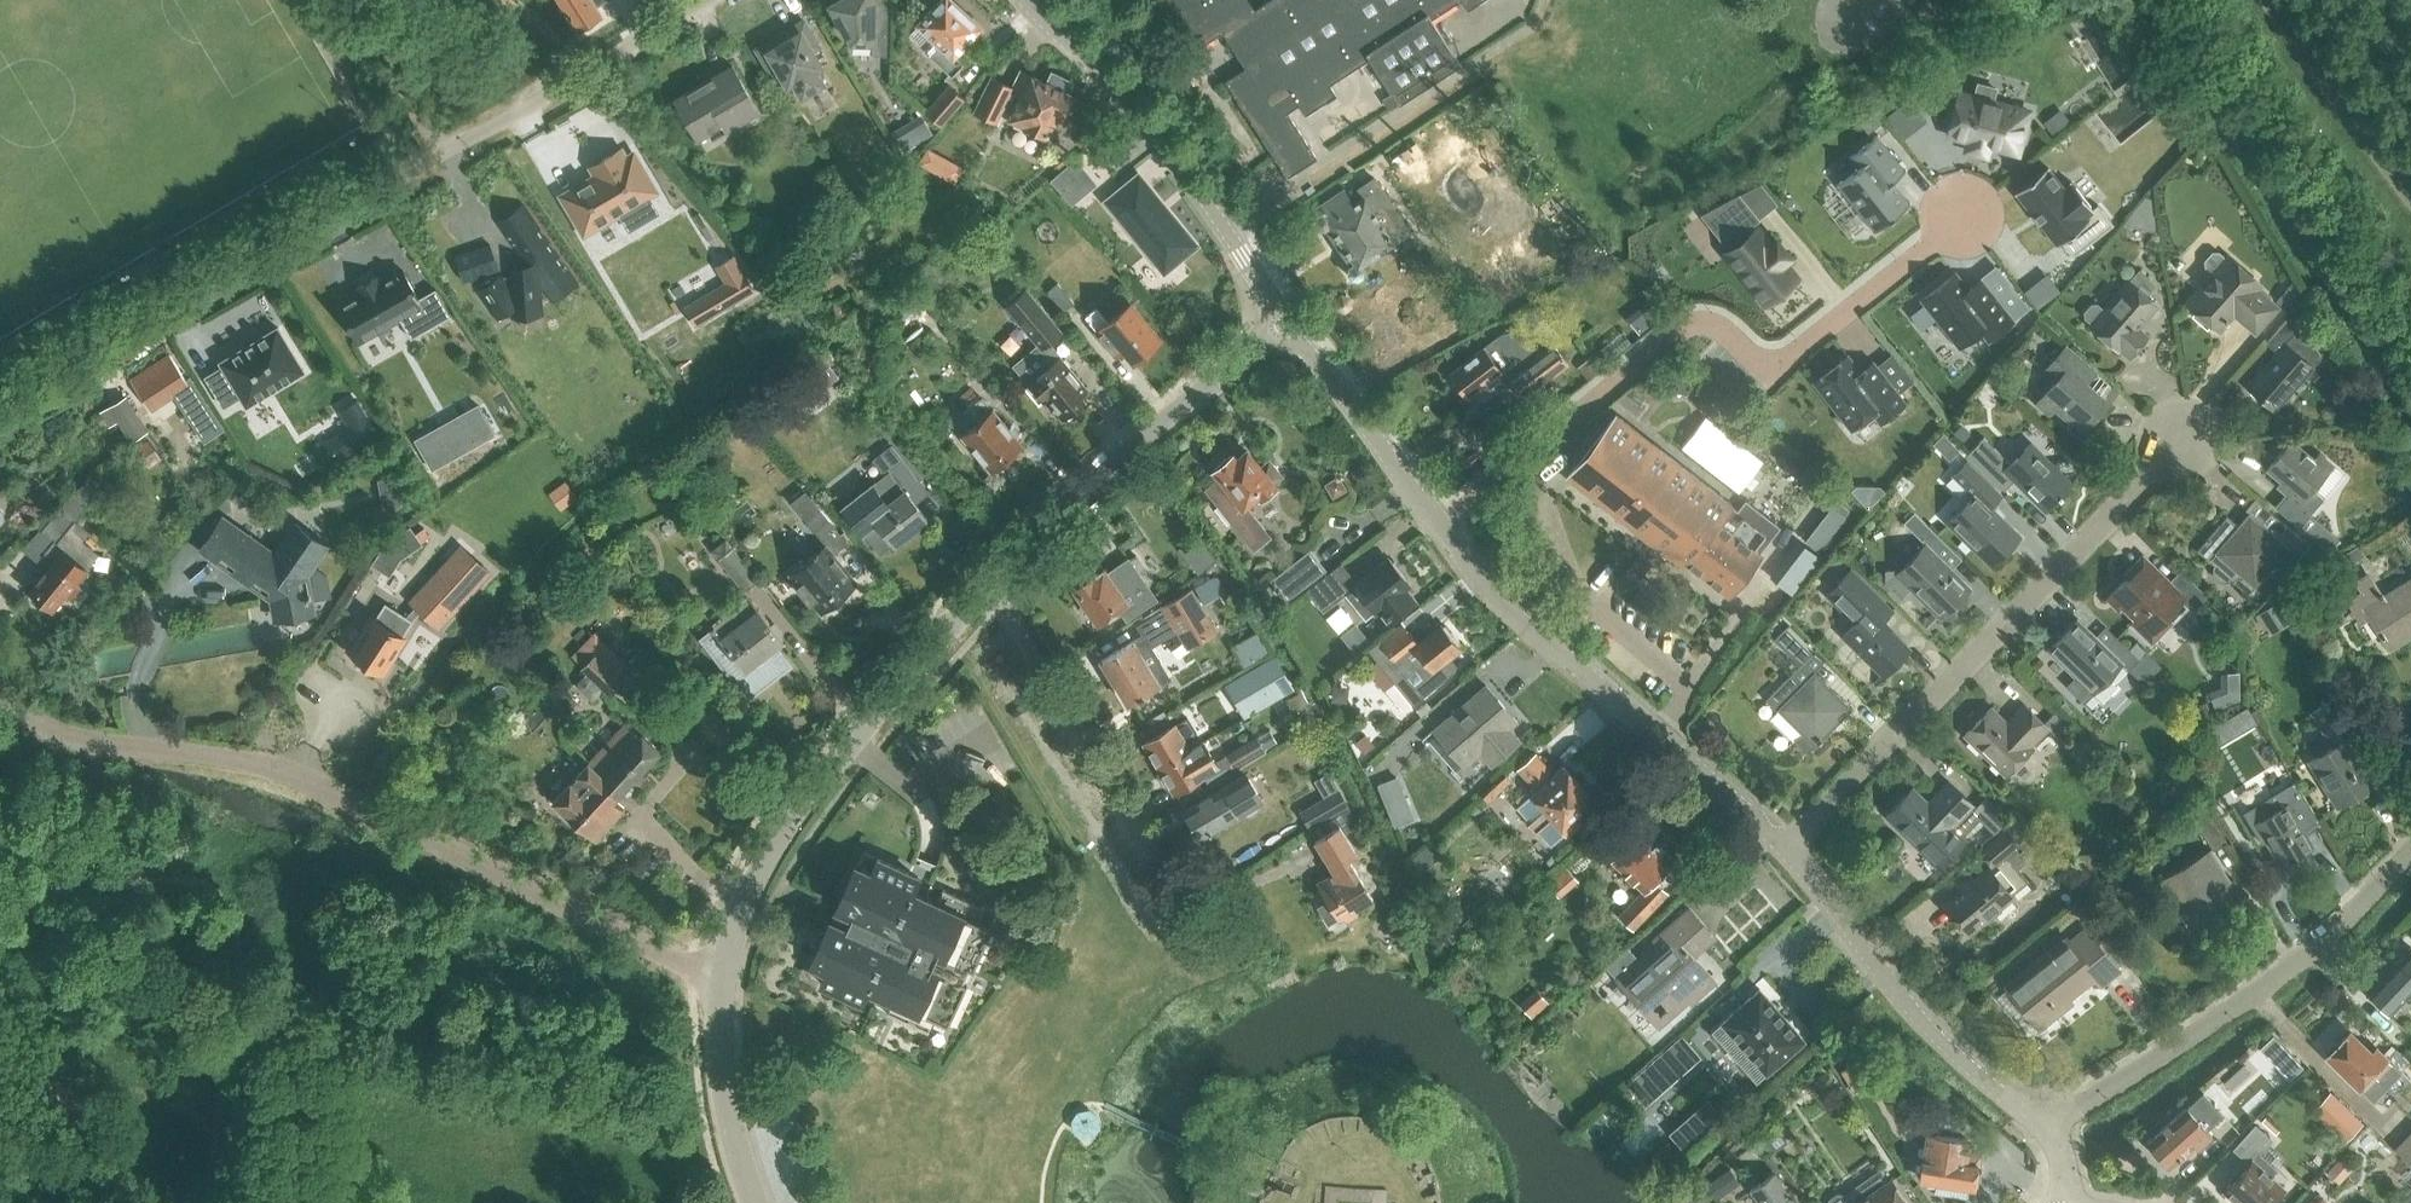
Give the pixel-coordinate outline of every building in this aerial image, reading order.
[(578,28),(601,13),(596,6),(606,0),(561,0),(578,28)] [(829,4),(851,41),(872,41),(872,53),(891,54),(891,0),(835,0),(829,4)] [(953,54),(980,26),(952,0),(939,0),(918,22),(934,37),(924,47),(951,72),(961,61),(953,54)] [(1255,9),(1243,0),(1158,0),(1170,20),(1181,13),(1200,44),(1220,31),(1243,67),(1223,80),(1285,178),(1315,159),(1285,113),(1297,106),(1303,116),(1335,96),(1328,86),(1367,61),(1397,107),(1459,67),(1430,21),(1460,2),(1466,13),(1486,0),(1269,0),(1255,9)] [(819,45),(803,19),(778,35),(782,41),(760,54),(772,73),(778,69),(787,84),(793,81),(802,95),(824,81),(815,67),(821,64),(812,49),(819,45)] [(721,124),(725,130),(758,110),(732,65),(675,98),(698,138),(721,124)] [(992,77),(975,111),(997,122),(1007,101),(1016,106),(1011,118),(1047,135),(1056,114),(1061,117),(1072,95),(1067,92),(1072,81),(1052,72),(1047,82),(1022,70),(1014,87),(992,77)] [(1959,92),(1948,134),(1970,140),(1970,142),(1967,150),(1986,154),(1988,147),(1988,145),(2018,153),(2030,111),(1993,101),(1996,88),(1978,83),(1975,96),(1959,92)] [(953,84),(929,111),(945,124),(968,97),(953,84)] [(2062,109),(2046,122),(2056,135),(2072,122),(2062,109)] [(1859,166),(1837,183),(1837,185),(1838,184),(1875,229),(1873,230),(1874,231),(1911,202),(1910,201),(1909,202),(1892,180),(1906,169),(1905,168),(1904,169),(1878,136),(1879,135),(1878,134),(1849,156),(1850,157),(1851,156),(1859,166)] [(584,190),(567,200),(585,231),(605,219),(603,216),(617,208),(622,215),(651,198),(648,193),(655,189),(634,154),(628,158),(621,147),(602,159),(604,163),(593,169),(597,176),(581,186),(584,190)] [(955,183),(964,168),(928,148),(919,163),(955,183)] [(1235,157),(1223,164),(1232,179),(1244,172),(1235,157)] [(1064,188),(1088,172),(1079,158),(1055,175),(1064,188)] [(1066,158),(1057,165),(1060,170),(1069,162),(1066,158)] [(2048,165),(2016,191),(2058,244),(2061,241),(2073,255),(2114,223),(2098,203),(2093,207),(2072,180),(2064,186),(2048,165)] [(1108,200),(1151,254),(1152,254),(1164,269),(1177,258),(1178,259),(1195,244),(1167,210),(1164,212),(1159,206),(1162,203),(1139,175),(1108,200)] [(1396,239),(1395,239),(1410,229),(1380,183),(1374,187),(1371,182),(1362,189),(1365,193),(1355,200),(1346,186),(1312,208),(1317,215),(1315,221),(1319,227),(1326,228),(1350,264),(1349,271),(1352,277),(1360,278),(1368,272),(1362,262),(1396,239)] [(1739,193),(1700,213),(1730,251),(1727,254),(1765,301),(1796,276),(1784,260),(1789,256),(1777,240),(1771,244),(1763,234),(1758,229),(1755,231),(1751,226),(1760,219),(1739,193)] [(2148,194),(2127,220),(2156,227),(2153,195),(2148,194)] [(502,274),(478,290),(498,319),(511,310),(511,313),(544,311),(542,286),(552,301),(579,282),(523,203),(497,222),(526,264),(507,265),(508,283),(502,274)] [(490,244),(456,256),(465,281),(499,269),(490,244)] [(2233,313),(2255,332),(2278,305),(2256,287),(2261,282),(2228,254),(2225,257),(2219,252),(2212,252),(2205,260),(2205,265),(2213,271),(2187,302),(2219,330),(2233,313)] [(726,285),(686,309),(696,326),(753,290),(735,261),(718,271),(726,285)] [(345,301),(339,304),(360,341),(400,318),(412,338),(451,315),(435,288),(419,298),(402,269),(381,281),(378,276),(357,287),(360,293),(345,301)] [(2137,326),(2157,303),(2145,293),(2154,283),(2139,270),(2130,280),(2129,279),(2103,309),(2097,303),(2092,304),(2086,311),(2086,315),(2093,321),(2090,324),(2118,349),(2120,347),(2129,354),(2147,335),(2137,326)] [(2014,319),(1981,278),(1980,279),(1971,287),(1968,289),(1955,273),(1921,299),(1960,346),(1980,330),(1988,340),(2014,319)] [(924,302),(906,281),(886,298),(904,319),(924,302)] [(1064,310),(1074,302),(1056,282),(1046,290),(1064,310)] [(2292,285),(2279,300),(2288,307),(2300,292),(2292,285)] [(1027,289),(1007,305),(1040,344),(1014,364),(1029,382),(1025,386),(1039,402),(1043,399),(1056,415),(1058,413),(1063,418),(1082,402),(1078,398),(1089,389),(1049,341),(1062,330),(1027,289)] [(891,313),(881,300),(865,312),(875,325),(891,313)] [(1124,348),(1133,359),(1160,337),(1130,302),(1109,320),(1097,305),(1086,315),(1117,354),(1124,348)] [(2301,306),(2295,314),(2302,320),(2308,313),(2301,306)] [(2262,396),(2276,409),(2322,355),(2303,323),(2300,327),(2289,317),(2267,342),(2278,351),(2251,382),(2264,394),(2262,396)] [(304,370),(300,363),(278,326),(220,361),(223,366),(206,376),(224,405),(241,395),(247,405),(274,388),(304,370)] [(1449,370),(1468,395),(1502,370),(1506,377),(1540,351),(1531,339),(1527,334),(1521,331),(1515,329),(1508,330),(1503,332),(1499,334),(1484,346),(1483,344),(1449,370)] [(1553,341),(1540,351),(1506,377),(1521,397),(1568,361),(1553,341)] [(2059,402),(2086,426),(2107,400),(2080,377),(2090,366),(2065,345),(2044,370),(2055,379),(2036,402),(2049,413),(2059,402)] [(828,364),(818,353),(798,372),(808,383),(828,364)] [(1847,354),(1814,381),(1852,428),(1872,412),(1880,422),(1906,402),(1899,392),(1913,381),(1892,354),(1877,365),(1873,361),(1872,362),(1863,369),(1861,371),(1847,354)] [(1592,355),(1579,366),(1588,377),(1601,366),(1592,355)] [(131,381),(149,409),(181,388),(187,384),(185,381),(169,356),(131,381)] [(187,384),(174,392),(198,429),(205,425),(209,431),(217,425),(204,407),(207,405),(190,378),(185,381),(187,384)] [(131,442),(149,431),(127,395),(101,411),(110,426),(118,421),(131,442)] [(1014,458),(1011,455),(1023,445),(983,397),(971,407),(981,418),(963,433),(993,469),(995,468),(998,471),(1014,458)] [(347,429),(322,444),(334,463),(378,436),(356,400),(337,411),(347,429)] [(480,407),(459,419),(473,445),(494,433),(480,407)] [(1615,411),(1566,475),(1656,545),(1666,552),(1682,564),(1685,560),(1728,593),(1780,526),(1744,498),(1737,506),(1615,411)] [(1984,436),(1968,452),(2004,488),(2014,478),(2043,507),(2056,494),(2060,497),(2063,494),(2061,493),(2079,475),(2061,457),(2054,465),(2031,442),(2010,462),(1984,436)] [(2326,497),(2314,487),(2334,464),(2320,453),(2315,458),(2293,439),(2270,467),(2293,487),(2277,505),(2301,526),(2326,497)] [(149,440),(136,448),(150,467),(163,458),(149,440)] [(895,543),(927,518),(908,494),(921,484),(891,445),(874,459),(885,473),(842,506),(862,532),(863,531),(880,554),(894,543),(895,543)] [(1216,509),(1229,526),(1233,522),(1255,550),(1271,537),(1246,505),(1261,493),(1264,497),(1276,487),(1274,484),(1284,476),(1271,460),(1261,467),(1248,451),(1236,460),(1232,455),(1215,469),(1222,479),(1208,490),(1220,506),(1216,509)] [(1973,494),(1947,521),(1991,565),(2020,535),(1990,505),(2001,494),(1966,460),(1953,474),(1973,494)] [(673,461),(666,467),(683,487),(693,479),(680,463),(677,466),(673,461)] [(383,503),(403,501),(401,474),(381,476),(383,503)] [(1340,476),(1327,483),(1335,496),(1348,488),(1340,476)] [(566,481),(550,493),(562,509),(578,496),(566,481)] [(53,561),(28,590),(52,610),(65,595),(71,600),(80,589),(75,584),(77,581),(76,580),(85,570),(81,566),(95,550),(81,538),(87,531),(75,521),(91,500),(76,487),(41,530),(55,541),(45,553),(54,561),(53,561)] [(822,612),(857,585),(832,553),(845,543),(805,493),(794,502),(827,544),(791,572),(822,612)] [(1821,548),(1848,513),(1833,502),(1807,537),(1821,548)] [(1939,617),(1969,586),(1926,544),(1936,533),(1913,511),(1903,522),(1924,543),(1898,570),(1896,568),(1885,568),(1884,570),(1884,582),(1900,598),(1910,588),(1939,617)] [(2236,578),(2233,581),(2248,594),(2288,547),(2292,551),(2303,539),(2274,514),(2264,525),(2249,512),(2239,524),(2228,514),(2198,550),(2209,560),(2211,557),(2218,563),(2216,567),(2216,572),(2219,576),(2223,578),(2228,578),(2232,575),(2236,578)] [(314,612),(311,598),(331,594),(328,576),(313,565),(328,544),(296,522),(275,553),(222,516),(200,548),(272,598),(276,619),(314,612)] [(2317,520),(2307,533),(2329,552),(2340,539),(2317,520)] [(410,525),(388,541),(401,559),(423,543),(410,525)] [(726,539),(711,551),(744,593),(746,592),(759,582),(726,539)] [(2358,543),(2339,553),(2345,563),(2363,552),(2358,543)] [(2310,545),(2298,559),(2312,571),(2324,556),(2310,545)] [(1206,546),(1188,560),(1197,571),(1215,558),(1206,546)] [(1288,598),(1326,569),(1312,549),(1273,579),(1288,598)] [(452,565),(415,605),(416,606),(421,610),(436,624),(439,627),(490,572),(472,554),(457,570),(452,565)] [(1106,572),(1105,570),(1095,576),(1086,575),(1079,580),(1078,588),(1100,621),(1119,608),(1127,619),(1156,598),(1128,557),(1106,572)] [(1342,562),(1307,589),(1324,611),(1347,594),(1365,618),(1374,611),(1375,612),(1379,609),(1389,622),(1417,600),(1407,587),(1410,585),(1390,559),(1358,583),(1342,562)] [(2183,602),(2190,609),(2205,595),(2181,572),(2167,586),(2145,563),(2130,579),(2128,577),(2112,592),(2137,617),(2133,620),(2153,640),(2172,620),(2169,617),(2183,602)] [(1851,569),(1836,585),(1864,613),(1843,634),(1884,674),(1897,661),(1894,659),(1907,646),(1881,620),(1891,610),(1851,569)] [(788,571),(770,585),(782,602),(801,589),(788,571)] [(2391,642),(2410,630),(2410,578),(2383,595),(2370,573),(2358,580),(2365,591),(2351,599),(2362,617),(2372,611),(2391,642)] [(1214,574),(1195,587),(1204,602),(1223,590),(1214,574)] [(1193,589),(1143,619),(1151,631),(1171,619),(1179,631),(1188,646),(1217,629),(1193,589)] [(712,629),(701,637),(746,695),(756,687),(758,691),(780,674),(778,670),(788,662),(777,648),(784,642),(746,592),(744,593),(751,603),(714,632),(712,629)] [(2281,599),(2262,611),(2270,623),(2289,611),(2281,599)] [(367,624),(349,652),(355,656),(354,658),(358,661),(357,663),(372,673),(375,669),(382,674),(405,638),(400,634),(413,620),(421,610),(416,606),(406,616),(386,602),(384,605),(375,620),(373,618),(368,625),(367,624)] [(2160,665),(2145,651),(2139,657),(2118,636),(2108,646),(2079,618),(2049,649),(2078,677),(2070,685),(2085,700),(2123,662),(2130,669),(2129,670),(2142,682),(2160,665)] [(1458,667),(1449,656),(1460,648),(1442,625),(1418,644),(1401,623),(1370,649),(1396,681),(1386,690),(1403,710),(1414,702),(1458,667)] [(1787,627),(1775,639),(1800,664),(1812,652),(1787,627)] [(1235,640),(1245,663),(1271,652),(1261,629),(1235,640)] [(627,666),(592,634),(575,653),(587,664),(581,670),(586,675),(577,684),(577,689),(590,700),(595,700),(603,690),(608,695),(622,680),(618,676),(627,666)] [(1134,640),(1102,660),(1128,703),(1159,684),(1160,686),(1172,679),(1161,661),(1161,660),(1152,646),(1150,648),(1143,635),(1134,640)] [(1230,684),(1248,715),(1287,692),(1268,661),(1230,684)] [(1794,738),(1808,752),(1852,708),(1814,670),(1801,683),(1791,673),(1766,698),(1801,732),(1794,738)] [(2239,671),(2221,671),(2221,686),(2208,691),(2215,709),(2240,698),(2239,671)] [(1466,765),(1483,751),(1494,764),(1522,740),(1510,727),(1518,720),(1488,684),(1435,729),(1466,765)] [(1315,717),(1299,690),(1286,698),(1302,725),(1315,717)] [(2332,745),(2310,759),(2338,805),(2374,783),(2358,758),(2370,750),(2338,697),(2312,713),(2332,745)] [(2246,700),(2235,707),(2240,714),(2245,716),(2253,711),(2246,700)] [(2008,722),(1992,707),(1966,735),(2007,774),(2033,747),(2031,744),(2047,727),(2058,737),(2070,725),(2055,712),(2045,723),(2026,704),(2008,722)] [(1192,749),(1185,738),(1195,732),(1187,718),(1176,724),(1176,723),(1144,742),(1160,768),(1192,749)] [(623,808),(614,798),(659,749),(641,733),(638,736),(624,723),(578,775),(582,778),(575,786),(570,782),(553,802),(594,839),(623,808)] [(1225,754),(1235,770),(1266,751),(1265,749),(1277,742),(1270,730),(1257,738),(1256,736),(1225,754)] [(1366,733),(1356,741),(1365,752),(1375,744),(1366,733)] [(1206,773),(1218,767),(1203,742),(1192,749),(1160,768),(1174,793),(1206,774),(1206,773)] [(1517,806),(1530,821),(1528,823),(1536,831),(1538,830),(1551,845),(1566,832),(1566,833),(1599,804),(1563,764),(1554,772),(1536,752),(1517,768),(1535,789),(1531,792),(1531,793),(1517,806)] [(1189,825),(1194,833),(1200,835),(1201,836),(1243,811),(1249,813),(1257,808),(1259,802),(1262,800),(1245,772),(1184,808),(1191,819),(1189,825)] [(1381,784),(1397,824),(1415,817),(1398,777),(1381,784)] [(2313,844),(2299,820),(2314,811),(2295,780),(2270,795),(2278,809),(2260,820),(2257,816),(2248,821),(2262,843),(2266,841),(2280,864),(2313,844)] [(1972,809),(1969,806),(1972,802),(1950,781),(1929,803),(1913,787),(1887,814),(1928,853),(1940,865),(1965,838),(1962,835),(1980,816),(1972,809)] [(1341,788),(1301,813),(1310,829),(1351,804),(1341,788)] [(1986,795),(1972,809),(1980,816),(1995,831),(2010,818),(1986,795)] [(2197,823),(2214,850),(2227,842),(2210,815),(2197,823)] [(2012,820),(2003,828),(2006,831),(1983,851),(1993,864),(1946,903),(1968,930),(2012,894),(2011,893),(2028,879),(2017,866),(2026,860),(2014,846),(2026,836),(2012,820)] [(1361,912),(1358,907),(1374,898),(1349,857),(1357,853),(1341,826),(1317,841),(1336,872),(1319,882),(1330,900),(1320,906),(1330,922),(1340,916),(1341,918),(1346,914),(1349,919),(1361,912)] [(1644,826),(1613,859),(1645,889),(1621,915),(1635,928),(1670,891),(1656,878),(1677,856),(1644,826)] [(2163,880),(2196,932),(2241,904),(2209,851),(2163,880)] [(832,921),(814,962),(827,968),(821,982),(842,992),(862,1001),(869,987),(948,1024),(967,982),(965,981),(971,967),(973,968),(992,927),(979,921),(985,907),(943,888),(937,902),(913,891),(919,877),(878,858),(871,872),(858,865),(839,907),(843,909),(837,923),(832,921)] [(2080,892),(2070,881),(2069,882),(2068,898),(2070,900),(2080,892)] [(1631,948),(1609,967),(1654,1018),(1683,993),(1691,1002),(1715,981),(1694,956),(1689,951),(1710,931),(1689,908),(1655,938),(1659,942),(1640,958),(1631,948)] [(2067,938),(1996,996),(2011,1014),(2023,1004),(2041,1026),(2061,1010),(2058,1006),(2096,975),(2102,982),(2119,968),(2087,928),(2071,941),(2067,938)] [(2389,1014),(2410,990),(2410,947),(2367,993),(2389,1014)] [(1550,1002),(1537,987),(1519,1002),(1532,1017),(1550,1002)] [(1721,1021),(1766,1071),(1804,1038),(1760,987),(1721,1021)] [(2330,1053),(2327,1056),(2373,1101),(2402,1072),(2376,1047),(2371,1051),(2351,1031),(2340,1042),(2335,1042),(2329,1048),(2330,1053)] [(1670,1046),(1641,1072),(1658,1091),(1699,1054),(1682,1035),(1670,1046)] [(2273,1035),(2259,1048),(2268,1058),(2282,1045),(2273,1035)] [(1828,1073),(1812,1085),(1819,1094),(1834,1082),(1828,1073)] [(2213,1135),(2208,1130),(2224,1115),(2204,1093),(2188,1108),(2187,1107),(2148,1143),(2170,1167),(2195,1144),(2199,1148),(2213,1135)] [(1711,1100),(1686,1123),(1699,1137),(1724,1115),(1711,1100)] [(1969,1152),(1970,1140),(1932,1135),(1937,1109),(1907,1104),(1904,1124),(1928,1128),(1920,1179),(1976,1187),(1980,1163),(1978,1162),(1980,1153),(1969,1152)] [(2347,1106),(2332,1122),(2348,1137),(2363,1122),(2347,1106)] [(1781,1133),(1770,1120),(1759,1129),(1770,1142),(1781,1133)] [(2224,1191),(2237,1202),(2274,1202),(2286,1190),(2272,1178),(2278,1171),(2268,1161),(2259,1154),(2272,1140),(2256,1126),(2235,1149),(2250,1162),(2224,1191)] [(2397,1147),(2410,1161),(2410,1132),(2397,1147)] [(2323,1168),(2339,1182),(2357,1163),(2342,1149),(2323,1168)] [(1777,1171),(1782,1168),(1771,1153),(1764,1158),(1775,1173),(1752,1189),(1762,1202),(1800,1202),(1777,1171)] [(1715,1178),(1707,1183),(1716,1197),(1724,1192),(1715,1178)] [(1892,1179),(1857,1202),(1908,1202),(1892,1179)] [(1325,1202),(1387,1202),(1388,1185),(1326,1182),(1325,1202)] [(1845,1194),(1838,1192),(1829,1198),(1829,1202),(1851,1202),(1845,1194)] [(2318,1195),(2310,1202),(2327,1202),(2318,1195)]
